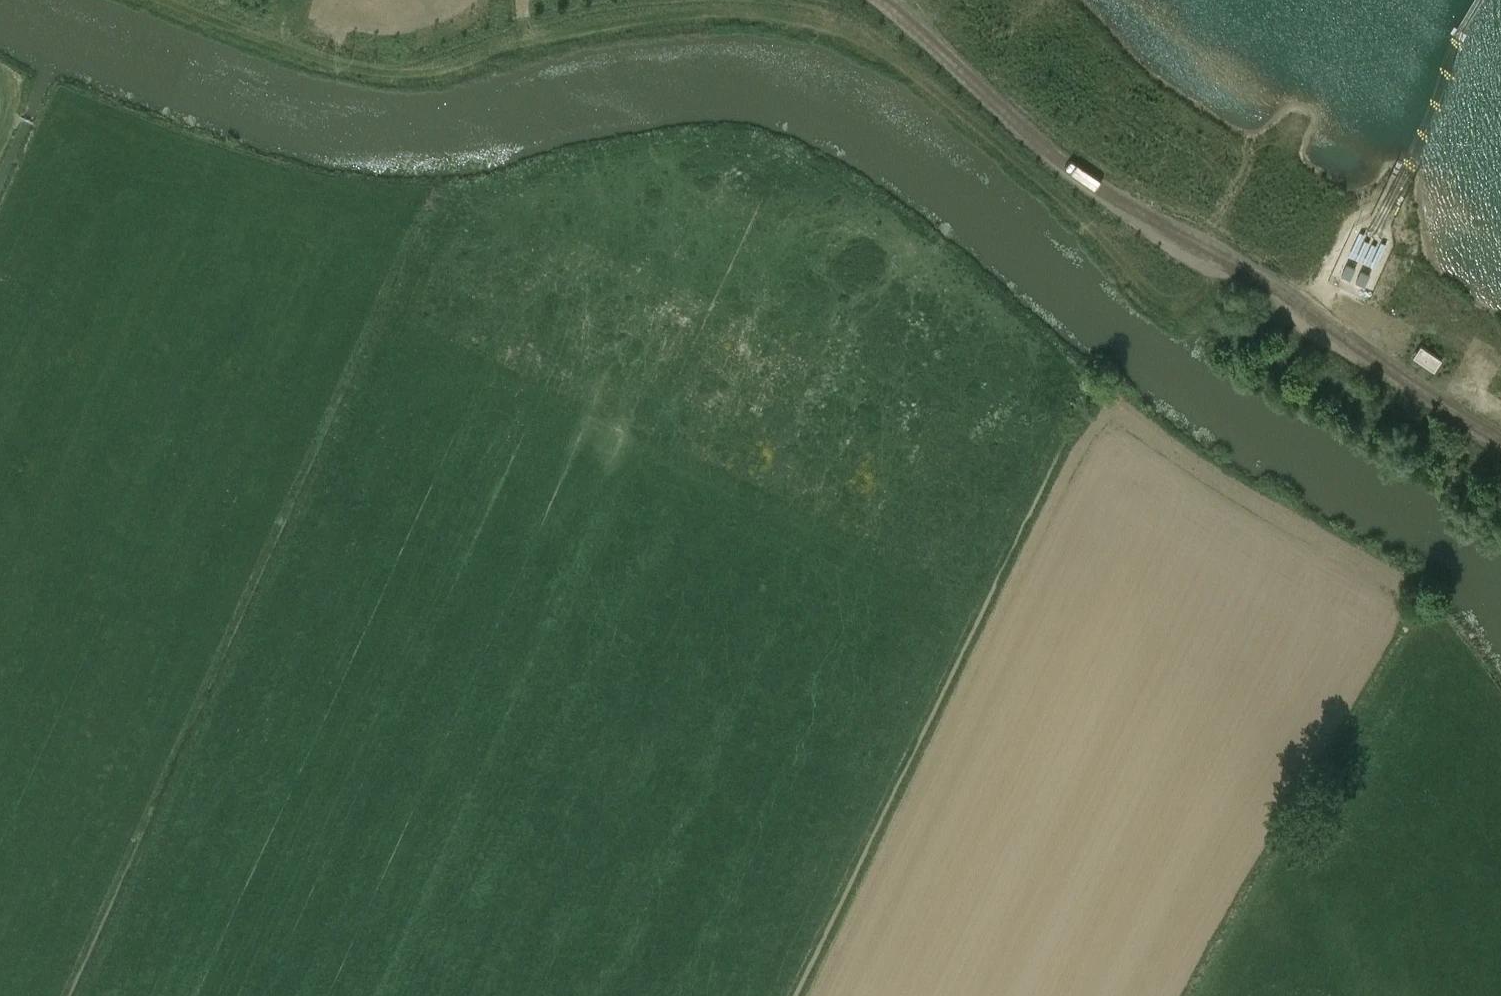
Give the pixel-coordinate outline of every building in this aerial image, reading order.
[(1340,272),(1349,277),(1354,265),(1345,260),(1340,272)] [(1360,268),(1355,281),(1364,286),(1369,273),(1360,268)] [(1435,370),(1442,359),(1421,345),(1413,356),(1435,370)]
